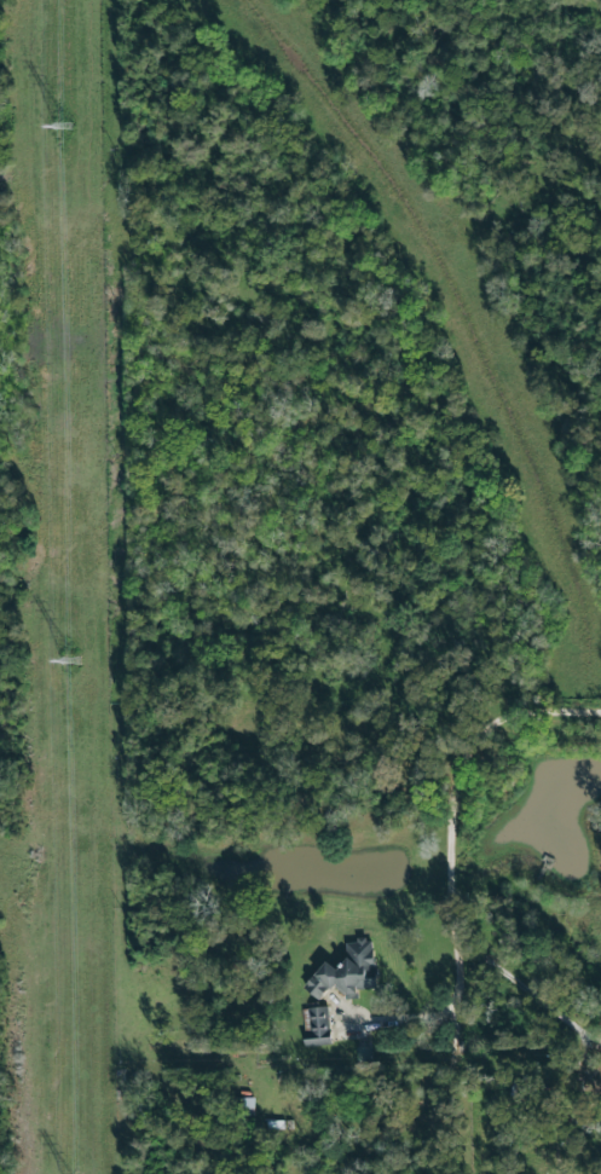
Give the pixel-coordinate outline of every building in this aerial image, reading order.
[(300,1047),(329,1046),(328,1008),(307,1008),(308,1038),(299,1038),(300,1047)]
